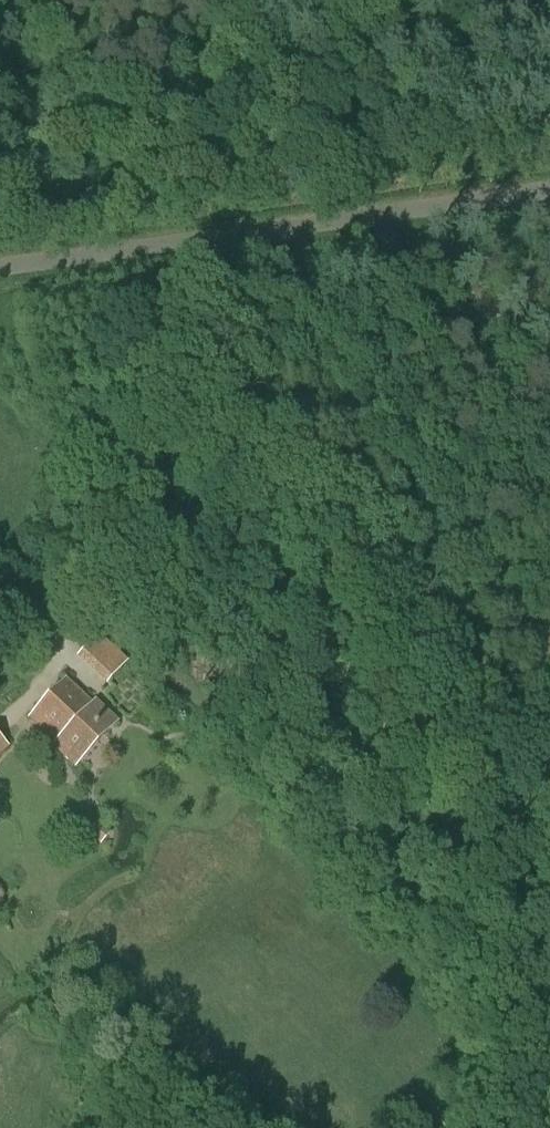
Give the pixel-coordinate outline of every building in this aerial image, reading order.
[(76,657),(107,685),(129,661),(99,633),(76,657)] [(94,701),(91,704),(65,680),(29,719),(55,743),(52,746),(74,767),(116,722),(94,701)] [(0,737),(0,756),(10,746),(0,737)] [(111,833),(99,822),(87,833),(100,845),(111,833)]
